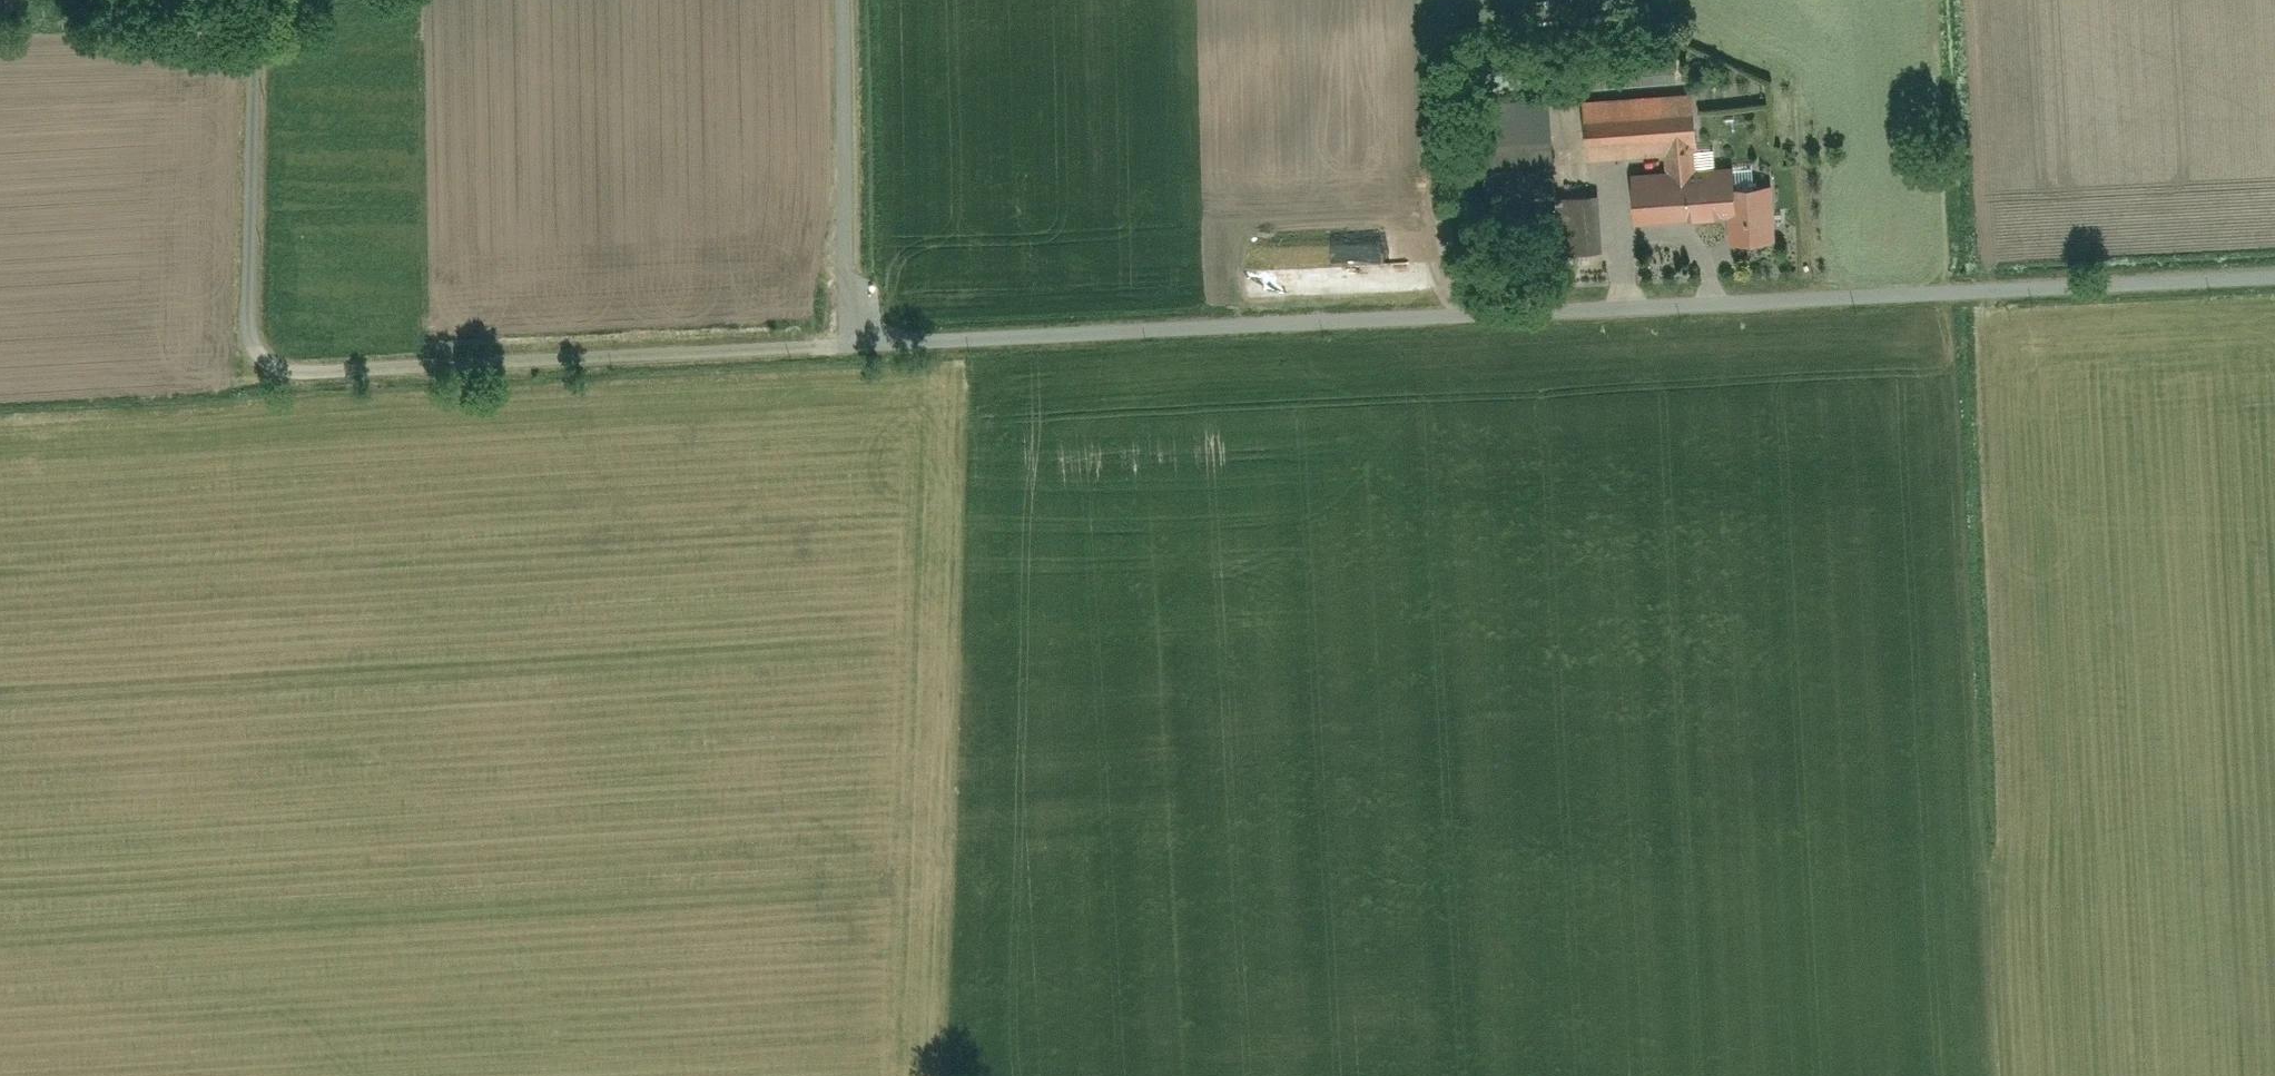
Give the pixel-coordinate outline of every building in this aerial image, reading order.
[(1566,48),(1568,85),(1652,83),(1651,46),(1566,48)] [(1730,178),(1689,180),(1687,157),(1697,156),(1693,95),(1586,102),(1590,163),(1658,159),(1660,182),(1627,184),(1630,227),(1733,221),(1730,178)] [(1556,255),(1597,255),(1596,202),(1555,203),(1556,255)]
